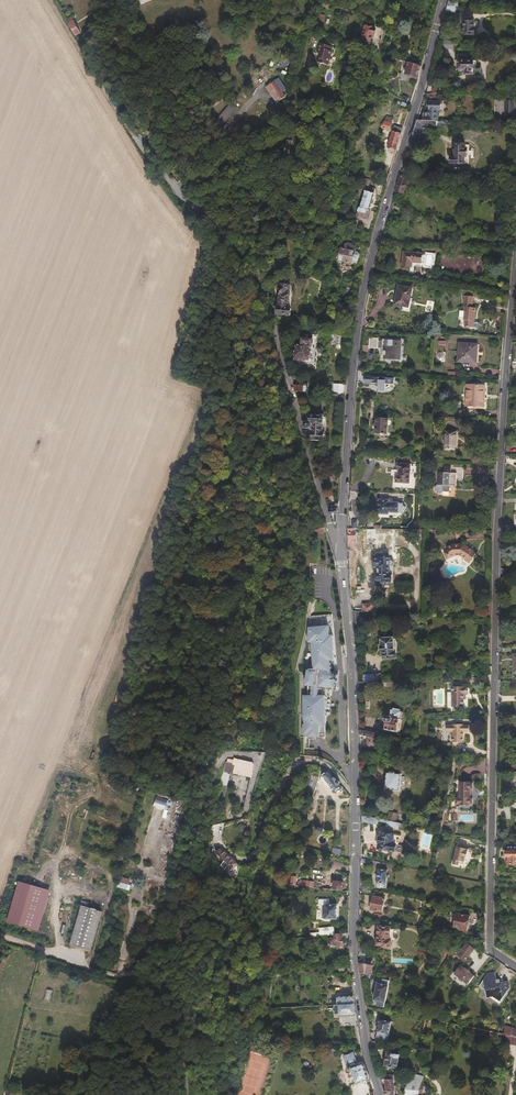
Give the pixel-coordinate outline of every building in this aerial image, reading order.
[(323,22),(325,16),(317,14),(315,20),(323,22)] [(82,33),(74,18),(70,20),(72,22),(70,23),(77,35),(82,33)] [(474,26),(474,25),(474,18),(464,18),(464,26),(461,26),(461,32),(474,32),(474,26)] [(375,35),(377,30),(375,30),(375,29),(366,26),(363,40),(372,42),(374,35),(375,35)] [(454,49),(454,41),(443,41),(443,49),(454,49)] [(329,67),(333,52),(331,52),(332,48),(322,45),(319,55),(322,56),(319,64),(329,67)] [(472,73),(472,59),(458,58),(458,68),(460,68),(460,70),(462,70),(465,70),(465,72),(472,73)] [(418,79),(421,67),(403,61),(402,65),(408,66),(407,68),(406,67),(405,70),(407,70),(405,75),(418,79)] [(288,93),(277,81),(270,87),(280,100),(288,93)] [(515,113),(515,99),(502,99),(502,102),(495,103),(495,114),(515,113)] [(438,120),(438,110),(440,110),(440,102),(429,102),(429,111),(428,111),(428,112),(425,112),(424,112),(423,112),(423,120),(430,120),(435,120),(438,120)] [(391,124),(393,119),(386,117),(385,121),(383,121),(381,128),(389,130),(391,126),(392,126),(392,124),(391,124)] [(430,127),(430,120),(423,120),(418,120),(413,135),(412,139),(417,140),(421,127),(430,127)] [(396,150),(403,128),(394,126),(388,147),(389,148),(394,149),(396,150)] [(469,164),(469,144),(455,144),(454,153),(454,158),(452,158),(451,158),(451,164),(469,164)] [(407,185),(409,178),(404,176),(402,176),(401,176),(398,186),(407,185)] [(370,211),(375,194),(375,193),(376,189),(369,187),(371,179),(364,177),(359,193),(363,194),(360,207),(358,207),(356,216),(356,217),(359,218),(360,218),(360,217),(364,218),(365,215),(367,216),(368,211),(370,211)] [(404,194),(407,185),(398,186),(396,192),(404,194)] [(219,217),(224,211),(220,207),(214,213),(219,217)] [(353,263),(355,253),(356,248),(347,245),(345,245),(338,243),(337,248),(341,250),(338,261),(352,265),(353,263)] [(418,262),(418,252),(398,252),(398,267),(407,267),(407,262),(418,262)] [(290,315),(293,290),(289,290),(290,285),(288,285),(286,282),(283,282),(281,283),(281,284),(279,284),(278,290),(280,290),(277,313),(290,315)] [(408,306),(411,288),(398,286),(395,304),(403,305),(408,306)] [(475,322),(476,309),(472,308),(472,305),(473,305),(474,297),(464,296),(463,310),(465,311),(464,321),(465,321),(464,327),(473,328),(474,322),(475,322)] [(309,361),(310,348),(311,348),(312,337),(303,336),(302,346),(295,345),(294,359),(309,361)] [(399,361),(401,341),(386,340),(386,341),(379,341),(379,339),(370,338),(370,346),(383,347),(383,349),(385,349),(385,351),(384,352),(384,360),(399,361)] [(476,363),(478,345),(459,344),(458,362),(476,363)] [(436,361),(444,362),(445,352),(437,351),(436,361)] [(393,386),(394,379),(382,379),(382,381),(379,381),(379,378),(371,377),(371,378),(371,384),(375,384),(375,386),(377,388),(378,388),(378,392),(385,392),(385,389),(387,389),(388,388),(389,387),(389,386),(393,386)] [(307,392),(308,387),(309,382),(303,382),(303,386),(294,386),(296,391),(307,392)] [(345,395),(345,385),(333,384),(333,382),(329,382),(328,394),(345,395)] [(484,409),(486,386),(468,385),(466,408),(484,409)] [(324,433),(324,417),(304,416),(307,428),(312,430),(312,434),(308,432),(310,440),(326,441),(326,433),(324,433)] [(388,434),(389,420),(377,419),(376,433),(388,434)] [(455,450),(456,432),(446,432),(446,450),(455,450)] [(409,485),(411,466),(397,465),(396,472),(398,472),(398,477),(396,477),(395,484),(409,485)] [(463,481),(463,468),(444,467),(444,474),(438,473),(437,486),(435,488),(435,490),(437,494),(441,494),(442,493),(449,493),(450,487),(456,487),(456,481),(463,481)] [(398,514),(399,504),(399,503),(389,503),(389,501),(379,500),(378,515),(389,516),(389,514),(398,515),(398,514)] [(337,522),(338,509),(332,510),(330,510),(333,523),(337,522)] [(327,531),(325,524),(312,528),(314,535),(327,531)] [(475,553),(463,545),(453,545),(446,548),(448,551),(444,553),(446,560),(454,556),(459,556),(465,559),(466,560),(468,556),(472,559),(475,553)] [(389,584),(389,559),(377,559),(377,560),(369,559),(369,568),(373,568),(373,574),(372,576),(372,579),(373,581),(377,582),(377,583),(389,584)] [(337,641),(335,634),(333,634),(332,625),(311,626),(310,653),(313,654),(312,666),(308,666),(307,684),(314,685),(314,695),(305,695),(305,734),(310,734),(310,736),(326,736),(327,695),(321,695),(321,687),(338,689),(341,671),(332,671),(332,660),(337,660),(337,641)] [(393,652),(392,638),(383,639),(382,641),(382,646),(381,647),(381,652),(383,652),(383,659),(395,659),(395,652),(393,652)] [(376,682),(376,674),(363,675),(364,683),(376,682)] [(464,694),(464,688),(460,688),(460,687),(448,688),(449,708),(461,707),(460,699),(460,694),(462,694),(464,694)] [(402,719),(404,712),(402,712),(403,710),(396,708),(395,710),(393,709),(391,716),(388,716),(387,716),(386,720),(387,721),(388,722),(386,729),(397,732),(398,730),(400,721),(400,719),(402,719)] [(463,742),(463,731),(469,731),(469,725),(463,725),(463,723),(453,723),(453,724),(447,724),(446,731),(452,731),(452,742),(463,742)] [(376,748),(377,739),(375,738),(367,737),(366,747),(376,748)] [(252,777),(254,768),(255,766),(254,762),(235,757),(233,764),(228,762),(225,771),(252,777)] [(340,782),(339,781),(338,781),(336,778),(334,779),(328,771),(323,775),(323,779),(328,786),(331,787),(337,793),(342,789),(339,785),(340,784),(340,782)] [(399,792),(401,775),(396,775),(395,774),(394,773),(393,772),(392,772),(391,772),(391,773),(390,774),(387,773),(384,790),(399,792)] [(470,797),(470,789),(471,789),(473,789),(473,782),(470,782),(470,781),(459,781),(459,794),(458,794),(456,795),(456,797),(455,797),(455,804),(459,804),(459,805),(470,805),(470,804),(472,804),(472,797),(471,797),(470,797)] [(157,796),(154,805),(166,809),(169,800),(157,796)] [(398,823),(399,814),(390,812),(388,821),(398,823)] [(378,821),(379,819),(362,815),(362,821),(378,824),(378,821)] [(392,845),(394,836),(381,833),(377,849),(392,853),(394,853),(395,846),(392,845)] [(463,865),(465,856),(467,856),(468,849),(456,847),(453,865),(458,866),(458,864),(463,865)] [(515,851),(515,850),(511,851),(511,852),(506,852),(506,857),(508,857),(508,864),(515,865),(515,851)] [(235,861),(227,855),(224,853),(222,852),(219,852),(218,852),(216,855),(222,860),(234,869),(238,864),(235,861)] [(369,866),(370,861),(361,859),(361,865),(369,867),(369,866)] [(389,878),(389,876),(387,876),(387,872),(379,870),(376,888),(385,889),(387,878),(389,878)] [(341,884),(333,883),(334,873),(323,872),(321,888),(341,891),(341,884)] [(120,876),(117,887),(130,891),(131,885),(129,884),(130,879),(120,876)] [(41,930),(51,889),(18,881),(8,922),(41,930)] [(381,913),(384,900),(372,897),(369,911),(381,913)] [(92,944),(103,904),(84,899),(72,938),(92,944)] [(336,920),(336,906),(326,906),(326,900),(319,900),(318,906),(321,906),(320,919),(324,919),(336,920)] [(347,922),(348,915),(339,912),(339,919),(347,922)] [(467,931),(470,916),(456,914),(453,928),(467,931)] [(389,940),(389,932),(391,932),(393,932),(393,927),(389,927),(389,926),(377,926),(378,945),(383,945),(383,946),(391,946),(391,940),(389,940)] [(334,934),(334,928),(333,927),(319,928),(319,932),(310,934),(310,937),(334,934)] [(484,940),(484,933),(476,931),(474,938),(484,940)] [(342,946),(341,938),(347,938),(347,932),(334,934),(334,939),(329,940),(329,947),(342,946)] [(464,962),(474,949),(466,943),(456,955),(464,962)] [(371,974),(373,966),(360,963),(361,972),(371,974)] [(467,985),(474,976),(469,973),(470,972),(466,969),(465,969),(460,965),(454,974),(457,977),(457,979),(461,982),(463,982),(467,985)] [(509,987),(508,980),(507,979),(500,980),(499,978),(497,978),(495,971),(487,973),(480,985),(486,990),(488,997),(491,996),(499,1001),(500,1002),(509,987)] [(387,1003),(390,986),(389,986),(390,981),(382,980),(381,985),(377,984),(375,1001),(378,1001),(377,1007),(385,1008),(386,1003),(387,1003)] [(51,1000),(53,990),(47,989),(45,999),(51,1000)] [(358,1028),(354,997),(336,1000),(336,1003),(337,1008),(334,1008),(336,1018),(339,1018),(341,1030),(358,1028)] [(388,1045),(392,1022),(380,1020),(376,1042),(388,1045)] [(513,1029),(513,1026),(505,1025),(504,1034),(515,1036),(515,1030),(513,1029)] [(369,1080),(364,1063),(363,1056),(357,1058),(355,1053),(346,1056),(350,1070),(351,1070),(351,1069),(353,1069),(354,1070),(354,1071),(353,1072),(354,1075),(338,1080),(340,1090),(351,1088),(351,1086),(369,1080)] [(397,1068),(399,1055),(388,1053),(386,1067),(397,1068)] [(394,1091),(393,1080),(386,1080),(387,1091),(394,1091)] [(420,1086),(421,1085),(422,1082),(412,1080),(408,1080),(406,1094),(419,1094),(419,1092),(420,1086)]
